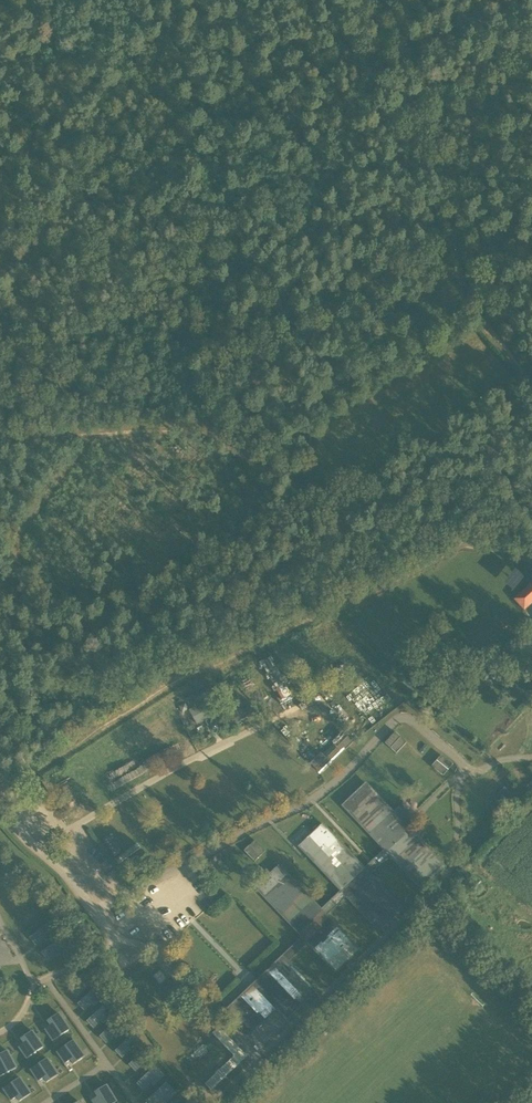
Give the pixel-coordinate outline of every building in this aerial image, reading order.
[(383,466),(377,471),(382,478),(401,466),(396,459),(395,458),(383,466)] [(505,576),(505,586),(521,585),(520,575),(505,576)] [(262,678),(255,681),(260,698),(267,695),(262,678)] [(225,690),(217,693),(224,708),(232,704),(236,713),(229,717),(233,726),(241,723),(240,721),(248,717),(232,686),(225,690)] [(364,721),(386,705),(380,697),(358,713),(364,721)] [(206,701),(189,710),(197,725),(214,716),(206,701)] [(333,739),(337,746),(351,737),(347,730),(333,739)] [(247,745),(233,753),(245,776),(260,768),(247,745)] [(256,989),(231,1014),(254,1039),(284,1010),(293,1020),(324,989),(296,960),(315,941),(344,970),(369,946),(335,911),(355,892),(388,927),(413,903),(379,868),(399,849),(432,883),(457,859),(429,830),(434,824),(411,800),(406,804),(378,775),(353,799),(395,843),(376,862),(334,818),(308,842),(351,887),(332,906),(289,862),(264,886),(312,935),(266,979),(271,984),(261,994),(256,989)] [(251,781),(260,804),(275,798),(266,775),(251,781)] [(286,855),(310,877),(320,867),(296,845),(286,855)] [(230,867),(239,852),(232,847),(222,862),(230,867)] [(166,926),(175,920),(151,886),(143,892),(166,926)] [(95,979),(90,973),(79,983),(72,990),(77,996),(95,979)] [(164,975),(143,990),(150,999),(171,984),(164,975)] [(79,1004),(84,1010),(92,1003),(102,993),(96,987),(79,1004)] [(93,1027),(101,1020),(111,1010),(106,1004),(88,1021),(93,1027)] [(59,1013),(48,1021),(51,1026),(45,1029),(53,1040),(70,1029),(59,1013)] [(118,1016),(99,1034),(107,1042),(114,1035),(116,1037),(128,1026),(118,1016)] [(134,1030),(115,1048),(122,1055),(129,1048),(132,1051),(143,1040),(134,1030)] [(24,1043),(19,1047),(26,1058),(43,1047),(32,1031),(21,1039),(24,1043)] [(57,1052),(65,1063),(70,1059),(74,1064),(85,1056),(74,1041),(57,1052)] [(147,1044),(129,1062),(136,1069),(143,1062),(145,1064),(156,1053),(147,1044)] [(16,1067),(8,1051),(0,1055),(0,1076),(16,1067)] [(47,1082),(58,1074),(48,1059),(31,1070),(38,1081),(44,1077),(47,1082)] [(155,1067),(138,1084),(143,1090),(151,1083),(161,1072),(155,1067)] [(19,1101),(31,1093),(20,1078),(3,1089),(11,1100),(16,1096),(19,1101)] [(166,1083),(152,1097),(158,1102),(165,1102),(175,1093),(166,1083)] [(92,1100),(94,1102),(114,1102),(116,1101),(107,1085),(95,1092),(98,1097),(92,1100)]
